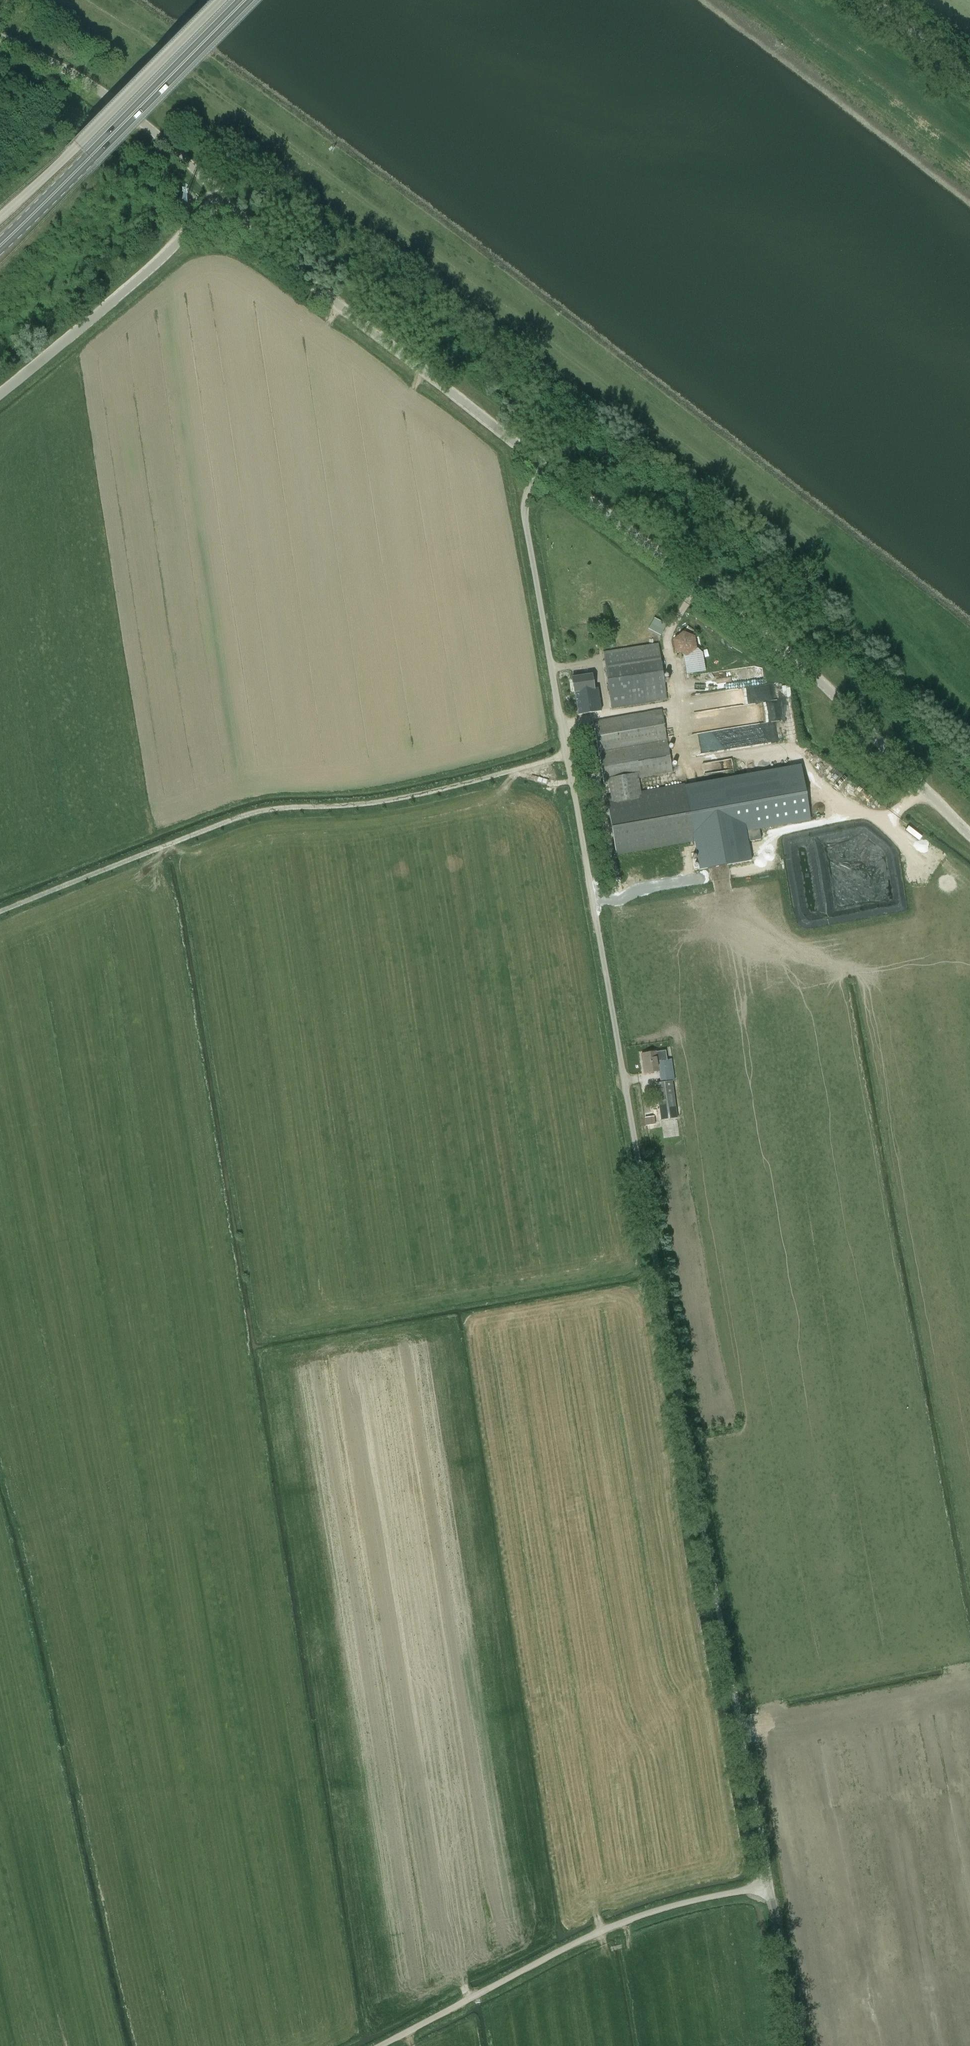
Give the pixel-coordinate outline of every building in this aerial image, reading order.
[(660,634),(665,622),(652,617),(647,629),(660,634)] [(697,649),(695,636),(683,632),(673,640),(675,653),(684,656),(683,657),(687,674),(705,672),(702,654),(697,649)] [(612,709),(667,700),(659,643),(603,651),(612,709)] [(594,689),(592,674),(572,677),(574,693),(575,693),(579,714),(601,711),(598,689),(594,689)] [(722,699),(706,702),(707,708),(723,704),(722,699)] [(777,703),(720,710),(722,729),(693,733),(695,752),(782,740),(777,703)] [(607,803),(616,855),(694,842),(684,784),(641,791),(638,778),(673,772),(662,709),(593,721),(604,784),(608,783),(611,802),(607,803)] [(800,763),(684,784),(702,885),(759,874),(753,844),(764,842),(762,828),(809,821),(800,763)] [(666,1050),(642,1054),(645,1073),(659,1071),(660,1080),(656,1081),(658,1096),(661,1121),(677,1118),(672,1080),(674,1080),(671,1059),(667,1059),(666,1050)] [(653,1154),(655,1168),(662,1167),(659,1153),(653,1154)]
